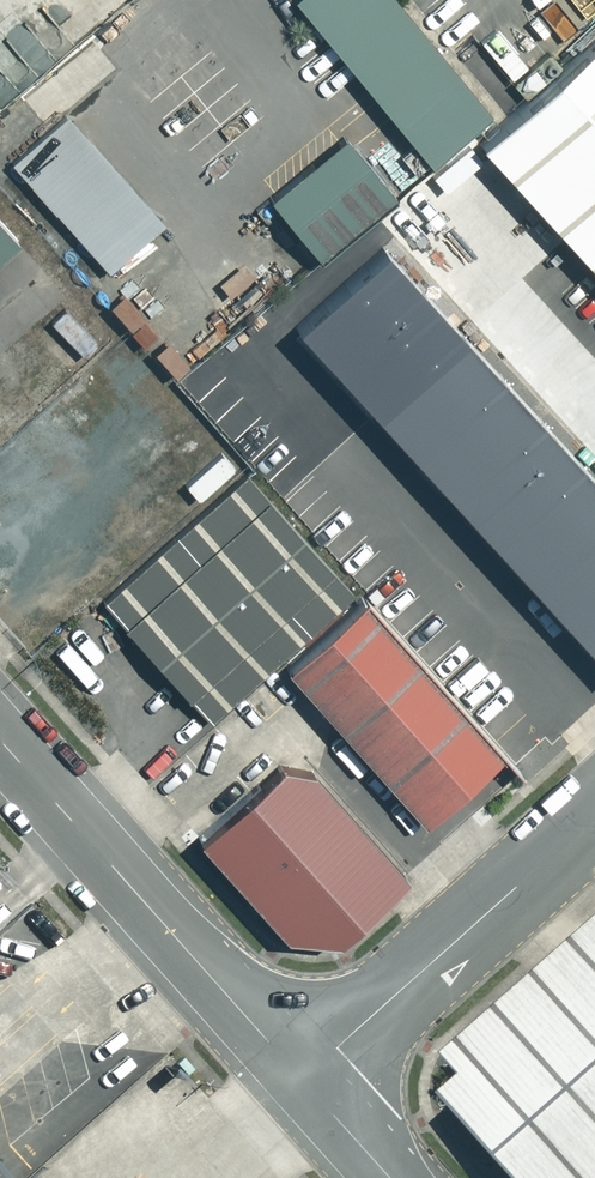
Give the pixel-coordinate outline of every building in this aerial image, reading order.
[(384,0),(291,0),(430,156),(482,110),(384,0)] [(477,137),(594,265),(594,28),(477,137)] [(159,222),(61,111),(5,160),(103,271),(159,222)] [(390,195),(334,132),(258,199),(314,262),(390,195)] [(0,217),(0,255),(18,238),(0,217)] [(54,323),(85,355),(97,344),(66,312),(54,323)] [(85,355),(54,323),(39,338),(69,372),(85,355)] [(369,409),(594,655),(594,481),(456,330),(369,409)] [(46,359),(33,344),(0,376),(0,387),(7,394),(46,359)] [(52,360),(10,398),(26,413),(66,375),(52,360)] [(20,418),(0,394),(0,435),(20,418)] [(349,591),(243,471),(107,592),(213,711),(349,591)] [(500,748),(359,589),(279,661),(420,819),(500,748)] [(401,868),(305,760),(275,760),(192,836),(281,931),(328,933),(401,868)] [(447,1059),(462,1077),(442,1095),(516,1177),(594,1177),(594,926),(447,1059)]
